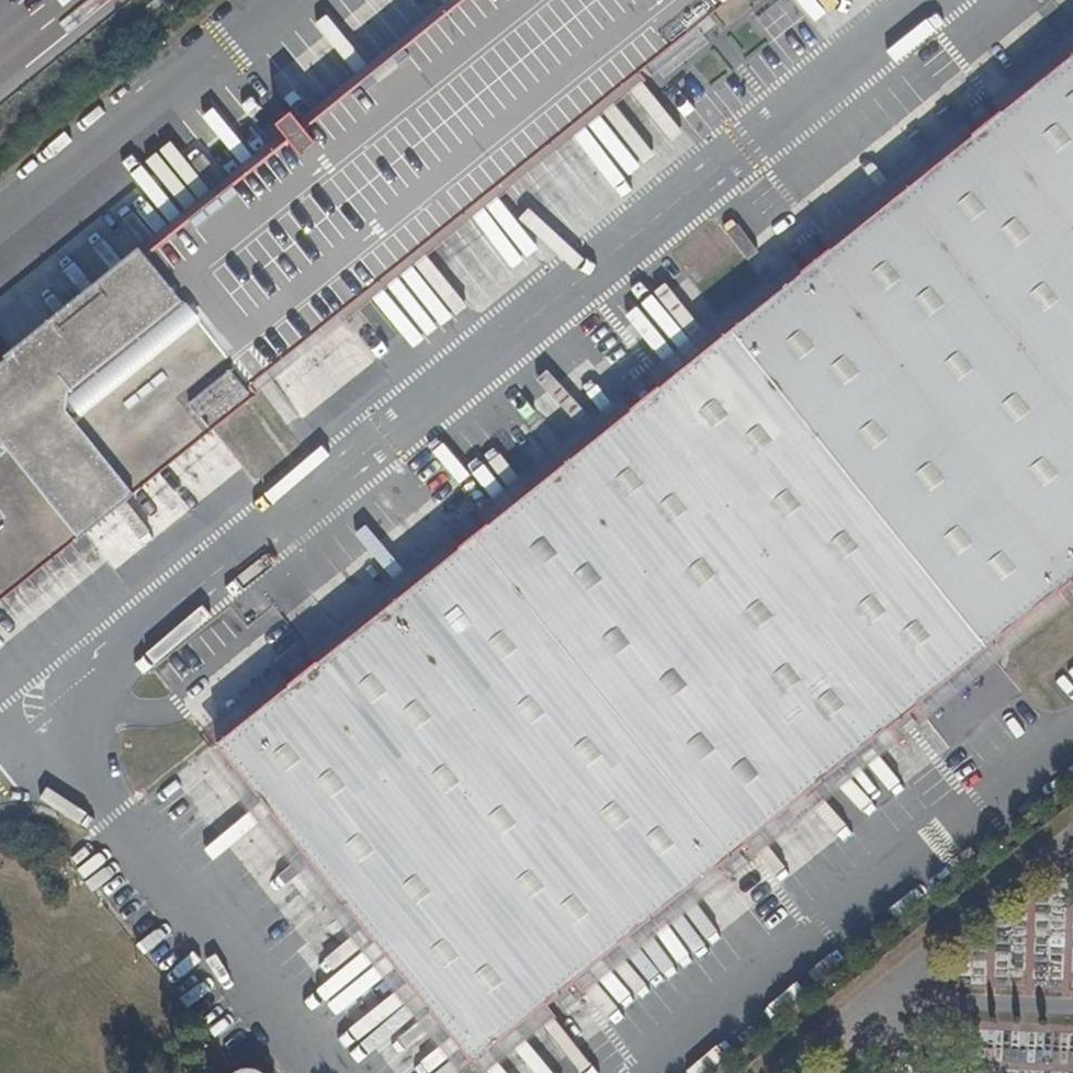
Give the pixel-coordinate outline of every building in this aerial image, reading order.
[(716,0),(482,0),(456,21),(390,75),(318,133),(301,111),(287,123),(303,143),(193,232),(111,299),(48,350),(35,360),(34,358),(18,371),(1,351),(0,352),(0,581),(716,0)] [(775,0),(716,0),(0,581),(0,623),(204,457),(273,401),(276,405),(775,0)] [(474,1051),(1072,572),(1072,46),(211,735),(474,1051)] [(313,984),(348,954),(341,945),(305,975),(313,984)] [(320,985),(342,1023),(387,996),(365,958),(333,977),(320,985)] [(251,1059),(232,1072),(261,1072),(251,1059)]
